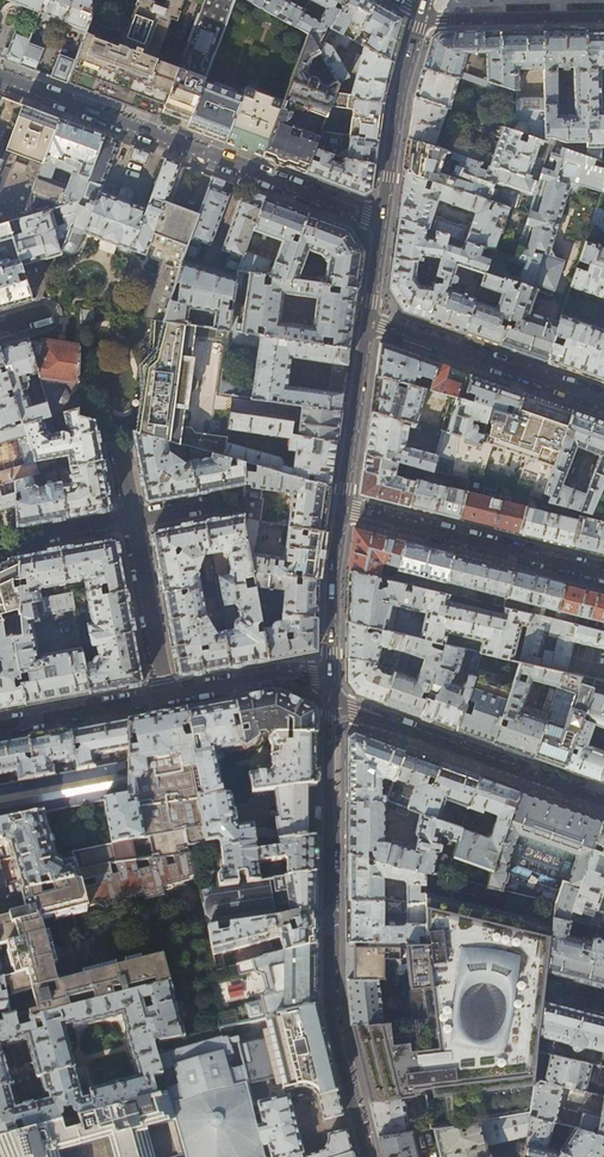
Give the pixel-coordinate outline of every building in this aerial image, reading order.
[(39,12),(44,0),(7,0),(39,12)] [(39,12),(87,30),(91,19),(91,0),(44,0),(39,12)] [(132,4),(136,5),(120,46),(86,32),(75,60),(67,83),(88,91),(120,103),(145,113),(159,118),(162,112),(178,68),(156,59),(171,19),(193,28),(204,0),(132,0),(132,4)] [(193,28),(178,68),(162,112),(174,117),(188,122),(205,77),(234,0),(204,0),(193,28)] [(252,3),(272,14),(295,26),(302,12),(304,9),(287,0),(254,0),(252,3)] [(309,0),(325,8),(318,21),(302,12),(295,26),(308,34),(319,51),(324,42),(320,40),(328,27),(330,28),(345,0),(309,0)] [(330,28),(331,28),(342,35),(351,20),(355,22),(350,31),(358,34),(376,1),(373,0),(345,0),(330,28)] [(391,9),(376,1),(358,34),(354,41),(364,46),(394,62),(401,38),(406,18),(391,9)] [(352,39),(342,35),(331,28),(324,42),(319,51),(320,53),(335,80),(338,84),(344,89),(344,84),(342,81),(349,76),(335,54),(336,49),(338,44),(347,49),(352,39)] [(544,31),(544,69),(544,95),(545,142),(550,144),(552,145),(554,139),(565,143),(586,143),(585,30),(563,31),(544,31)] [(585,30),(586,143),(586,147),(603,147),(603,111),(600,111),(600,70),(603,70),(603,30),(585,30)] [(522,31),(499,32),(501,86),(515,90),(515,96),(515,98),(516,124),(516,132),(545,142),(544,95),(519,95),(519,69),(544,69),(544,31),(522,31)] [(487,87),(489,91),(500,95),(505,92),(506,93),(515,96),(515,90),(501,86),(499,32),(471,32),(439,33),(432,38),(428,50),(423,69),(459,78),(459,76),(466,78),(466,79),(487,87)] [(19,65),(28,42),(30,38),(19,33),(17,33),(16,33),(14,35),(9,49),(5,48),(1,57),(0,56),(0,57),(0,58),(19,65)] [(320,53),(319,51),(308,34),(283,101),(262,157),(272,161),(292,168),(305,173),(314,149),(319,136),(290,125),(290,127),(287,125),(289,119),(288,119),(293,105),(326,117),(330,105),(338,84),(335,80),(326,85),(317,81),(317,80),(316,78),(314,77),(311,77),(309,78),(305,71),(311,58),(320,53)] [(28,42),(19,65),(29,69),(35,71),(44,49),(28,42)] [(388,84),(394,62),(364,46),(362,56),(356,55),(353,68),(358,70),(351,95),(357,100),(384,103),(388,84)] [(56,79),(67,83),(75,60),(59,54),(51,77),(56,79)] [(459,78),(423,69),(419,81),(415,96),(450,109),(459,78)] [(188,122),(186,128),(198,133),(214,138),(224,142),(236,110),(243,92),(233,88),(233,90),(215,83),(216,81),(205,77),(188,122)] [(351,95),(344,89),(338,84),(330,105),(361,110),(360,117),(351,116),(348,135),(378,140),(381,121),(384,103),(357,100),(351,95)] [(243,92),(236,110),(224,142),(244,150),(262,157),(283,101),(245,87),(243,92)] [(509,130),(450,109),(415,96),(412,117),(409,138),(434,146),(443,118),(500,138),(498,142),(494,141),(491,149),(495,151),(494,155),(485,152),(485,151),(455,141),(451,152),(453,153),(538,182),(550,144),(545,142),(516,132),(509,130)] [(43,163),(59,118),(41,111),(23,105),(7,150),(43,163)] [(80,200),(104,135),(82,127),(59,118),(43,163),(41,168),(23,217),(48,209),(59,206),(80,200)] [(320,131),(319,136),(314,149),(333,155),(344,158),(375,164),(377,150),(378,140),(348,135),(320,131)] [(110,137),(104,135),(80,200),(60,254),(62,255),(66,256),(70,256),(74,254),(77,252),(79,251),(81,247),(86,233),(145,255),(149,246),(154,247),(151,257),(161,261),(144,318),(146,318),(164,321),(171,299),(172,293),(174,289),(176,281),(182,261),(184,257),(187,246),(199,213),(178,206),(165,201),(180,164),(171,160),(165,158),(146,208),(101,191),(120,141),(110,137)] [(434,146),(409,138),(407,153),(404,171),(490,201),(495,203),(508,207),(529,214),(538,182),(453,153),(451,158),(460,161),(454,177),(440,172),(446,153),(448,153),(449,151),(434,146)] [(499,344),(504,346),(530,355),(547,361),(552,344),(554,336),(556,329),(558,321),(548,318),(545,319),(541,318),(541,317),(540,316),(534,314),(533,314),(532,315),(529,314),(536,292),(551,297),(552,291),(554,291),(564,261),(554,258),(550,250),(561,215),(561,212),(568,189),(577,184),(602,192),(603,187),(603,163),(552,145),(550,144),(538,182),(529,214),(515,259),(493,251),(492,251),(489,258),(484,273),(503,279),(504,278),(519,284),(507,319),(514,321),(512,326),(506,324),(499,344)] [(129,158),(146,164),(151,153),(134,146),(129,158)] [(332,158),(333,155),(314,149),(305,173),(347,189),(371,191),(373,178),(375,164),(344,158),(342,163),(334,161),(334,160),(334,158),(332,158)] [(3,160),(0,168),(0,224),(8,221),(23,217),(41,168),(29,163),(27,168),(15,164),(17,159),(5,154),(3,160)] [(490,201),(404,171),(401,194),(398,217),(426,227),(435,231),(448,235),(461,240),(465,227),(459,224),(458,225),(443,219),(443,218),(437,216),(433,225),(429,223),(438,198),(475,212),(465,241),(483,247),(492,251),(493,251),(508,207),(495,203),(492,211),(487,209),(490,201)] [(213,176),(199,213),(187,246),(184,257),(195,260),(200,246),(199,246),(201,242),(210,245),(229,194),(226,193),(221,191),(226,181),(213,176)] [(253,229),(265,196),(254,192),(253,191),(249,201),(241,198),(222,250),(231,253),(230,257),(228,257),(225,269),(237,273),(237,271),(237,270),(245,251),(253,229)] [(286,204),(265,196),(253,229),(282,240),(272,266),(269,265),(270,261),(245,251),(237,270),(284,277),(309,212),(286,204)] [(60,254),(80,200),(59,206),(64,223),(53,226),(48,209),(23,217),(8,221),(13,237),(20,258),(22,265),(45,258),(47,258),(60,254)] [(596,209),(590,227),(603,231),(603,212),(596,209)] [(361,265),(363,251),(350,228),(332,221),(309,212),(284,277),(298,279),(309,250),(320,254),(327,260),(324,277),(324,278),(323,276),(321,275),(318,276),(316,278),(316,280),(317,282),(358,288),(361,265)] [(426,227),(398,217),(395,235),(392,257),(418,260),(421,255),(441,258),(446,242),(448,235),(435,231),(433,239),(427,239),(425,236),(426,227)] [(0,224),(0,241),(13,237),(8,221),(0,224)] [(480,255),(483,247),(465,241),(462,248),(446,242),(441,258),(440,264),(436,277),(433,287),(433,289),(434,291),(435,293),(437,294),(438,295),(429,320),(447,327),(464,332),(475,301),(476,298),(449,289),(452,282),(453,283),(456,282),(457,278),(456,276),(454,275),(457,265),(484,274),(484,273),(489,258),(480,255)] [(603,298),(603,248),(586,241),(585,243),(579,261),(587,264),(585,272),(576,269),(570,287),(603,298)] [(415,278),(418,260),(392,257),(390,275),(388,288),(402,311),(412,314),(429,320),(438,295),(437,294),(435,293),(434,291),(433,289),(433,287),(420,285),(415,278)] [(11,306),(33,299),(22,265),(20,258),(11,261),(11,260),(8,258),(0,261),(0,309),(11,306)] [(236,277),(182,261),(176,281),(179,282),(177,301),(171,299),(164,321),(187,324),(189,307),(215,311),(213,328),(228,330),(229,330),(232,310),(227,309),(229,299),(233,299),(236,277)] [(436,277),(440,264),(432,262),(429,276),(436,277)] [(284,277),(237,270),(237,271),(237,273),(236,277),(233,299),(232,310),(229,330),(350,347),(354,317),(358,288),(317,282),(298,279),(284,277)] [(503,279),(484,273),(484,274),(480,286),(501,293),(496,308),(475,301),(464,332),(482,339),(499,344),(506,324),(507,319),(519,284),(504,278),(503,279)] [(81,322),(88,322),(93,317),(94,311),(82,309),(81,322)] [(558,321),(556,329),(554,336),(564,340),(561,347),(552,344),(547,361),(582,373),(603,381),(603,330),(560,315),(558,321)] [(187,324),(164,321),(146,318),(145,330),(151,331),(146,364),(157,365),(145,375),(144,379),(154,392),(153,401),(142,400),(138,432),(167,440),(212,453),(223,456),(226,443),(227,438),(195,434),(190,429),(182,428),(187,391),(190,391),(194,389),(196,386),(198,383),(197,379),(196,376),(194,374),(192,373),(190,373),(194,337),(202,338),(201,345),(226,349),(226,342),(228,330),(213,328),(187,324)] [(226,342),(259,346),(253,385),(222,381),(220,394),(302,405),(341,411),(345,379),(350,347),(229,330),(228,330),(226,342)] [(0,346),(0,348),(5,364),(7,371),(12,388),(14,396),(21,418),(22,423),(23,424),(24,423),(43,418),(51,416),(46,399),(31,404),(29,395),(26,395),(25,389),(26,388),(26,386),(28,385),(28,383),(28,381),(27,376),(38,372),(28,338),(14,342),(0,346)] [(28,338),(38,372),(46,399),(51,416),(63,412),(78,408),(80,346),(28,338)] [(378,358),(376,374),(425,388),(430,389),(438,363),(413,354),(380,343),(378,358)] [(443,365),(438,363),(430,389),(431,389),(444,393),(450,395),(456,396),(463,398),(463,397),(465,391),(471,374),(457,369),(443,365)] [(23,424),(22,423),(15,425),(14,421),(21,418),(14,396),(9,397),(7,390),(12,388),(7,371),(1,372),(0,368),(0,430),(23,424)] [(416,423),(425,388),(376,374),(373,392),(371,410),(416,423)] [(471,374),(465,391),(471,393),(469,399),(463,397),(463,398),(456,396),(447,432),(457,434),(480,441),(482,434),(475,432),(476,428),(476,426),(475,425),(470,424),(472,419),(485,423),(489,406),(516,413),(522,395),(523,392),(510,388),(471,374)] [(444,396),(444,393),(431,389),(430,393),(433,396),(440,398),(444,396)] [(535,400),(522,395),(516,413),(489,406),(485,423),(482,434),(480,441),(457,434),(452,475),(461,478),(468,480),(470,475),(498,482),(502,483),(511,485),(516,486),(530,490),(528,496),(541,500),(571,412),(555,407),(535,400)] [(339,425),(341,411),(302,405),(299,423),(292,422),(291,433),(337,440),(339,425)] [(78,408),(63,412),(65,423),(65,425),(66,426),(69,428),(67,432),(65,431),(61,431),(50,433),(45,430),(43,418),(24,423),(35,460),(67,455),(69,466),(86,463),(89,460),(102,458),(97,434),(95,420),(78,415),(78,408)] [(421,424),(416,423),(371,410),(368,430),(365,452),(398,461),(420,467),(432,470),(452,475),(457,434),(447,432),(442,430),(435,454),(429,452),(430,450),(422,448),(421,450),(406,446),(408,426),(420,429),(421,424)] [(558,504),(564,506),(581,510),(586,512),(589,512),(603,480),(603,421),(602,420),(572,410),(571,412),(541,500),(545,501),(551,502),(558,504)] [(334,461),(337,440),(291,433),(292,422),(292,421),(230,413),(228,429),(285,437),(290,435),(288,449),(295,450),(293,468),(283,465),(283,463),(280,457),(226,443),(223,456),(244,462),(331,486),(334,461)] [(24,423),(23,424),(0,430),(0,485),(15,481),(33,476),(39,474),(35,460),(24,423)] [(169,451),(167,440),(138,432),(133,431),(140,470),(146,500),(148,501),(198,492),(194,477),(192,477),(188,460),(183,461),(169,451)] [(395,476),(398,461),(365,452),(362,471),(359,493),(410,506),(416,480),(395,476)] [(244,462),(223,456),(212,453),(210,458),(210,459),(208,457),(205,457),(202,458),(200,460),(199,459),(188,460),(192,477),(194,477),(198,492),(218,488),(244,483),(244,462)] [(106,481),(102,458),(89,460),(86,463),(69,466),(72,481),(70,484),(62,485),(65,503),(64,503),(67,516),(109,508),(111,506),(106,481)] [(244,462),(244,483),(244,513),(244,519),(259,521),(261,497),(260,496),(261,488),(287,492),(287,495),(291,496),(288,525),(325,530),(328,508),(331,486),(244,462)] [(470,475),(468,480),(458,518),(488,526),(518,534),(525,507),(528,496),(530,490),(516,486),(514,493),(515,494),(513,503),(510,503),(511,499),(500,496),(499,500),(483,496),(484,489),(496,491),(498,482),(470,475)] [(33,476),(15,481),(16,505),(17,526),(40,521),(67,516),(64,503),(65,503),(62,485),(61,481),(45,484),(45,486),(39,487),(39,485),(37,484),(36,483),(34,483),(33,476)] [(458,518),(468,480),(461,478),(459,490),(430,482),(430,479),(428,478),(427,481),(417,479),(416,480),(410,506),(458,518)] [(589,512),(603,516),(603,507),(603,506),(603,480),(589,512)] [(16,505),(15,481),(0,485),(0,510),(16,505)] [(549,508),(551,502),(545,501),(542,511),(525,507),(518,534),(545,540),(572,547),(578,520),(562,516),(564,506),(558,504),(555,514),(551,513),(552,509),(549,508)] [(586,512),(581,510),(578,520),(572,547),(598,554),(603,555),(603,527),(584,521),(586,512)] [(243,519),(244,519),(244,513),(223,517),(205,520),(211,553),(221,552),(223,549),(224,550),(227,551),(230,570),(229,574),(230,574),(232,575),(233,584),(245,582),(244,576),(253,574),(253,571),(243,519)] [(260,522),(259,521),(244,519),(243,519),(253,571),(318,577),(322,552),(325,530),(288,525),(284,558),(254,553),(255,548),(256,548),(260,522)] [(211,553),(205,520),(153,530),(152,532),(157,560),(163,591),(187,587),(188,589),(200,587),(197,569),(202,555),(211,553)] [(352,550),(349,570),(379,577),(382,562),(384,565),(386,566),(385,569),(397,572),(405,542),(355,529),(352,550)] [(114,537),(60,547),(67,583),(81,581),(84,577),(85,578),(87,579),(85,581),(86,588),(100,585),(101,582),(106,582),(107,589),(108,589),(109,592),(126,588),(121,562),(117,538),(114,537)] [(430,548),(405,542),(397,572),(395,581),(410,584),(413,572),(447,581),(453,554),(430,548)] [(41,551),(19,555),(19,560),(21,598),(21,604),(43,600),(41,590),(43,587),(46,587),(67,583),(60,547),(41,551)] [(486,562),(453,554),(447,581),(444,592),(450,594),(456,595),(459,584),(498,594),(495,604),(504,607),(506,596),(513,569),(486,562)] [(3,619),(15,616),(22,614),(21,604),(19,560),(11,561),(0,568),(0,620),(3,619)] [(539,576),(513,569),(506,596),(522,600),(520,610),(526,612),(528,605),(530,605),(531,602),(535,603),(532,613),(539,615),(541,605),(557,609),(564,582),(539,576)] [(395,581),(379,577),(349,570),(348,595),(347,621),(386,630),(391,604),(425,612),(419,638),(434,641),(445,644),(447,632),(472,638),(482,640),(480,652),(482,652),(485,653),(500,657),(512,660),(521,624),(528,626),(530,613),(526,612),(520,610),(504,607),(503,613),(448,600),(450,594),(444,592),(410,584),(395,581)] [(253,571),(253,574),(254,580),(255,586),(284,589),(282,612),(317,617),(318,594),(318,577),(253,571)] [(230,574),(229,574),(218,576),(224,604),(234,603),(237,606),(239,619),(237,621),(236,623),(236,625),(236,628),(224,630),(227,649),(226,649),(229,666),(247,662),(268,659),(263,628),(255,586),(246,587),(245,582),(233,584),(232,575),(230,574)] [(564,582),(557,609),(573,613),(570,623),(577,624),(578,618),(581,618),(581,615),(586,616),(583,626),(589,627),(592,618),(603,621),(603,592),(589,588),(564,582)] [(107,589),(100,585),(86,588),(92,622),(87,623),(91,643),(93,645),(96,644),(99,656),(96,657),(94,660),(84,663),(86,670),(90,692),(121,686),(143,682),(134,634),(126,588),(109,592),(108,589),(107,589)] [(187,587),(163,591),(170,628),(178,675),(201,671),(229,666),(226,649),(227,649),(224,630),(215,632),(206,616),(200,587),(188,589),(187,587)] [(71,594),(43,600),(21,604),(22,614),(23,635),(16,636),(13,636),(20,672),(28,671),(30,680),(22,682),(26,704),(57,698),(90,692),(86,670),(81,671),(79,664),(84,663),(81,648),(38,656),(31,622),(50,619),(52,621),(62,619),(64,617),(64,612),(74,610),(71,594)] [(277,621),(275,621),(273,622),(272,624),(272,626),(263,628),(268,659),(280,656),(292,654),(317,649),(317,631),(317,617),(282,612),(282,621),(277,621)] [(532,613),(530,613),(528,626),(520,661),(534,665),(546,617),(539,615),(532,613)] [(3,619),(0,620),(0,651),(4,671),(3,671),(0,674),(0,676),(0,709),(5,708),(26,704),(22,682),(20,672),(13,636),(6,636),(3,619)] [(577,624),(570,623),(555,619),(554,619),(549,635),(551,635),(551,634),(559,636),(555,653),(547,651),(547,650),(546,650),(541,666),(563,671),(565,672),(573,640),(603,647),(603,631),(589,627),(583,626),(577,624)] [(407,635),(386,630),(347,621),(347,638),(347,658),(377,663),(381,645),(396,648),(394,655),(399,657),(401,649),(407,635)] [(419,638),(407,635),(401,649),(425,658),(417,679),(394,671),(383,703),(401,709),(420,716),(443,650),(430,646),(430,643),(433,644),(434,641),(419,638)] [(445,644),(443,650),(420,716),(438,722),(456,729),(474,676),(470,674),(469,675),(467,676),(466,681),(460,684),(452,681),(454,673),(457,671),(465,649),(445,644)] [(476,670),(482,652),(480,652),(475,651),(470,667),(476,670)] [(376,667),(377,663),(347,658),(347,675),(346,681),(355,693),(367,697),(383,703),(394,671),(396,666),(392,666),(391,669),(389,669),(386,669),(385,673),(381,672),(380,671),(379,670),(378,669),(378,668),(376,667)] [(500,717),(507,719),(505,725),(498,723),(491,742),(513,749),(533,757),(546,719),(558,688),(563,671),(541,666),(534,665),(520,661),(510,688),(500,717)] [(582,676),(565,672),(563,671),(558,688),(575,694),(564,725),(546,719),(533,757),(548,762),(564,768),(570,751),(572,746),(581,718),(583,713),(586,707),(593,687),(580,683),(582,676)] [(510,688),(474,676),(456,729),(473,735),(491,742),(498,723),(500,717),(510,688)] [(593,687),(586,707),(603,712),(603,681),(596,679),(593,687)] [(257,697),(235,701),(244,747),(244,752),(259,740),(259,737),(265,736),(265,737),(270,740),(271,738),(273,737),(275,736),(317,736),(317,723),(317,713),(292,700),(277,693),(257,697)] [(212,705),(187,710),(203,799),(222,797),(214,753),(244,747),(235,701),(212,705)] [(583,713),(588,715),(586,720),(581,718),(572,746),(577,748),(575,753),(570,751),(564,768),(582,774),(598,780),(603,765),(603,750),(587,744),(595,724),(603,727),(603,712),(586,707),(583,713)] [(143,718),(129,721),(128,761),(128,795),(104,800),(113,844),(116,863),(136,861),(132,842),(150,838),(154,859),(165,857),(173,856),(191,854),(189,847),(219,841),(223,872),(217,878),(219,889),(316,874),(316,858),(317,837),(308,838),(308,828),(308,800),(308,786),(275,791),(278,820),(275,821),(275,823),(252,826),(252,827),(237,828),(233,825),(235,824),(231,796),(222,797),(203,799),(187,710),(171,713),(143,718)] [(99,726),(70,732),(76,761),(78,771),(128,761),(129,721),(99,726)] [(384,800),(387,800),(389,794),(381,795),(380,777),(384,775),(394,779),(395,777),(405,749),(378,739),(354,730),(346,735),(346,788),(346,800),(384,800)] [(50,735),(28,740),(31,755),(38,754),(39,759),(37,761),(32,762),(36,779),(54,775),(52,765),(66,762),(66,763),(76,761),(70,732),(50,735)] [(317,760),(317,736),(275,736),(273,737),(271,738),(270,740),(271,743),(271,768),(272,768),(272,769),(268,773),(259,773),(256,773),(248,775),(252,794),(275,791),(308,786),(317,785),(317,760)] [(17,772),(19,782),(36,779),(32,762),(31,755),(28,740),(6,744),(0,745),(0,775),(17,772)] [(420,811),(422,812),(440,761),(423,755),(405,749),(395,777),(416,784),(413,791),(393,784),(389,794),(387,800),(397,803),(410,808),(420,811)] [(128,761),(78,771),(54,775),(36,779),(19,782),(0,786),(0,823),(45,813),(104,800),(128,795),(128,761)] [(445,797),(469,806),(479,775),(460,768),(440,761),(422,812),(437,818),(445,797)] [(453,855),(491,868),(519,790),(499,782),(479,775),(469,806),(481,810),(482,808),(495,812),(496,817),(491,834),(487,836),(461,827),(458,839),(453,855)] [(552,915),(567,919),(603,820),(582,812),(539,797),(519,790),(491,868),(487,886),(502,889),(504,881),(506,880),(509,871),(506,868),(508,862),(507,862),(517,832),(577,853),(567,880),(562,878),(553,901),(554,902),(552,915)] [(384,840),(384,800),(346,800),(346,823),(346,852),(368,857),(367,850),(372,849),(372,851),(372,854),(373,855),(374,856),(374,859),(426,871),(447,876),(451,863),(435,860),(437,849),(438,849),(439,849),(440,848),(441,844),(441,843),(440,842),(439,842),(440,834),(446,835),(447,837),(458,839),(461,827),(462,826),(437,818),(422,812),(420,811),(415,833),(418,836),(416,848),(384,840)] [(397,803),(395,810),(396,813),(406,816),(408,815),(410,808),(397,803)] [(471,812),(467,811),(463,822),(467,824),(471,812)] [(116,863),(113,844),(73,852),(57,856),(45,813),(0,823),(0,899),(22,894),(40,890),(53,887),(81,881),(105,876),(112,875),(110,864),(116,863)] [(603,820),(567,919),(571,920),(590,925),(603,885),(603,820)] [(425,901),(426,871),(374,859),(368,857),(346,852),(346,869),(346,898),(383,898),(383,874),(390,876),(389,878),(396,879),(396,877),(403,878),(407,882),(407,901),(425,901)] [(7,997),(32,990),(33,995),(25,997),(28,1013),(30,1020),(71,1009),(69,1000),(95,993),(97,1002),(115,998),(113,989),(121,987),(124,996),(129,994),(128,987),(156,980),(157,987),(170,984),(163,956),(58,983),(42,920),(88,908),(88,907),(143,893),(144,897),(164,892),(163,888),(197,876),(193,854),(191,854),(173,856),(175,865),(168,866),(165,857),(154,859),(148,859),(151,868),(138,870),(136,861),(116,863),(119,873),(112,875),(105,876),(107,882),(83,888),(81,881),(53,887),(55,895),(43,898),(40,890),(22,894),(24,902),(7,906),(9,915),(0,917),(0,925),(2,932),(0,932),(0,945),(8,943),(15,976),(4,979),(6,987),(7,994),(7,997)] [(554,902),(553,901),(502,889),(487,886),(447,876),(426,871),(425,901),(424,940),(346,939),(346,957),(346,978),(348,996),(351,1024),(353,1033),(366,1087),(370,1101),(402,1095),(425,1092),(430,1127),(434,1126),(530,1112),(534,1077),(537,1051),(539,1034),(543,1000),(546,970),(549,945),(550,937),(552,915),(554,902)] [(316,893),(316,874),(219,889),(200,891),(208,930),(279,919),(316,911),(316,893)] [(346,939),(424,940),(425,901),(407,901),(383,898),(346,898),(346,920),(346,939)] [(316,929),(316,911),(279,919),(208,930),(214,956),(280,939),(284,954),(316,946),(316,929)] [(603,985),(603,944),(602,944),(602,941),(602,939),(599,937),(597,936),(594,937),(591,939),(591,941),(582,938),(582,939),(567,935),(571,920),(567,919),(552,915),(550,937),(557,938),(555,947),(549,945),(546,970),(591,982),(603,985)] [(316,976),(316,946),(284,954),(238,966),(240,976),(256,972),(256,975),(258,974),(258,975),(259,975),(261,976),(262,979),(264,979),(268,993),(266,994),(265,997),(264,998),(263,1002),(258,1002),(255,1002),(253,1002),(251,1004),(249,1005),(246,1006),(247,1009),(246,1012),(247,1015),(249,1019),(250,1022),(264,1019),(316,1007),(316,976)] [(470,1033),(476,1035),(483,1034),(492,1031),(497,1025),(501,1017),(504,1009),(504,1000),(502,991),(498,984),(492,979),(484,977),(475,977),(468,980),(462,986),(458,994),(457,1003),(457,1012),(459,1020),(463,1027),(470,1033)] [(6,987),(4,979),(0,980),(0,1026),(4,1025),(3,1018),(5,1018),(4,1012),(10,1011),(7,997),(7,994),(2,995),(1,988),(6,987)] [(28,1013),(5,1018),(3,1018),(4,1025),(0,1026),(0,1089),(10,1086),(13,1085),(9,1071),(17,1069),(13,1054),(3,1056),(1,1048),(28,1041),(37,1079),(41,1078),(75,1069),(71,1056),(74,1055),(76,1053),(78,1051),(78,1047),(74,1030),(123,1017),(127,1033),(125,1033),(133,1062),(135,1062),(139,1079),(121,1084),(121,1083),(111,1086),(111,1087),(90,1092),(96,1113),(158,1096),(153,1078),(162,1076),(153,1045),(184,1037),(181,1027),(180,1027),(172,995),(173,995),(170,984),(157,987),(129,994),(124,996),(115,998),(97,1002),(90,1004),(92,1012),(87,1013),(85,1006),(71,1009),(30,1020),(28,1013)] [(582,1010),(543,1000),(539,1034),(569,1042),(567,1046),(570,1047),(571,1046),(573,1048),(575,1049),(578,1049),(580,1048),(581,1046),(582,1045),(603,1051),(603,1015),(582,1010)] [(269,1038),(238,1046),(248,1087),(281,1079),(284,1093),(300,1089),(307,1088),(310,1089),(314,1091),(316,1094),(319,1098),(337,1092),(327,1052),(316,1007),(264,1019),(269,1038)] [(184,1037),(153,1045),(162,1076),(163,1081),(167,1094),(175,1121),(185,1156),(265,1156),(263,1148),(258,1128),(255,1116),(253,1107),(248,1087),(238,1046),(230,1048),(227,1038),(222,1040),(219,1029),(184,1037)] [(537,1051),(534,1077),(569,1086),(583,1090),(590,1063),(537,1051)] [(49,1094),(50,1100),(16,1109),(10,1086),(0,1089),(0,1140),(1,1139),(19,1134),(16,1126),(22,1123),(26,1133),(62,1123),(61,1118),(62,1117),(63,1115),(63,1113),(62,1111),(72,1108),(72,1110),(73,1112),(75,1114),(77,1114),(78,1118),(96,1113),(90,1092),(85,1073),(84,1072),(82,1070),(80,1069),(78,1068),(75,1069),(41,1078),(44,1092),(45,1093),(46,1094),(49,1094)] [(603,1134),(603,1095),(587,1091),(586,1093),(585,1093),(582,1105),(584,1105),(582,1111),(563,1107),(569,1086),(534,1077),(530,1112),(529,1115),(553,1121),(574,1126),(603,1134)] [(161,1095),(167,1094),(163,1081),(158,1082),(161,1095)] [(343,1116),(337,1092),(319,1098),(324,1122),(343,1116)] [(167,1094),(161,1095),(158,1096),(96,1113),(78,1118),(62,1123),(26,1133),(19,1134),(1,1139),(5,1156),(59,1156),(58,1153),(106,1140),(111,1156),(152,1156),(144,1129),(175,1121),(167,1094)] [(378,1135),(409,1130),(402,1095),(370,1101),(373,1116),(378,1135)] [(288,1097),(253,1107),(255,1116),(261,1114),(264,1127),(258,1128),(263,1148),(269,1146),(271,1156),(302,1156),(301,1156),(303,1155),(288,1097)] [(529,1115),(530,1112),(434,1126),(441,1156),(443,1155),(444,1156),(490,1156),(489,1152),(487,1153),(485,1144),(523,1138),(520,1156),(524,1156),(529,1115)] [(574,1126),(557,1153),(555,1150),(547,1147),(553,1121),(529,1115),(524,1156),(603,1156),(603,1134),(574,1126)] [(378,1135),(383,1156),(417,1156),(411,1130),(409,1130),(378,1135)] [(352,1154),(349,1140),(347,1132),(328,1136),(329,1142),(328,1146),(326,1150),(323,1153),(319,1155),(313,1156),(343,1156),(352,1154)]
